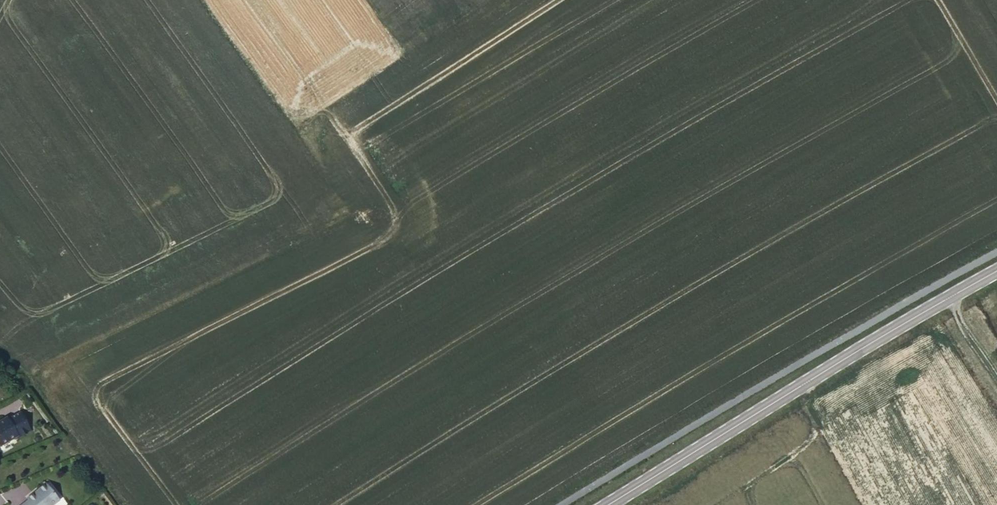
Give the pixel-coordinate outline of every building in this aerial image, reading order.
[(1,447),(18,437),(19,439),(32,432),(21,413),(9,420),(8,419),(6,419),(2,421),(3,422),(0,424),(0,445),(1,447)] [(58,497),(44,479),(36,485),(37,486),(33,490),(32,488),(25,494),(26,495),(15,504),(48,504),(58,497)]
